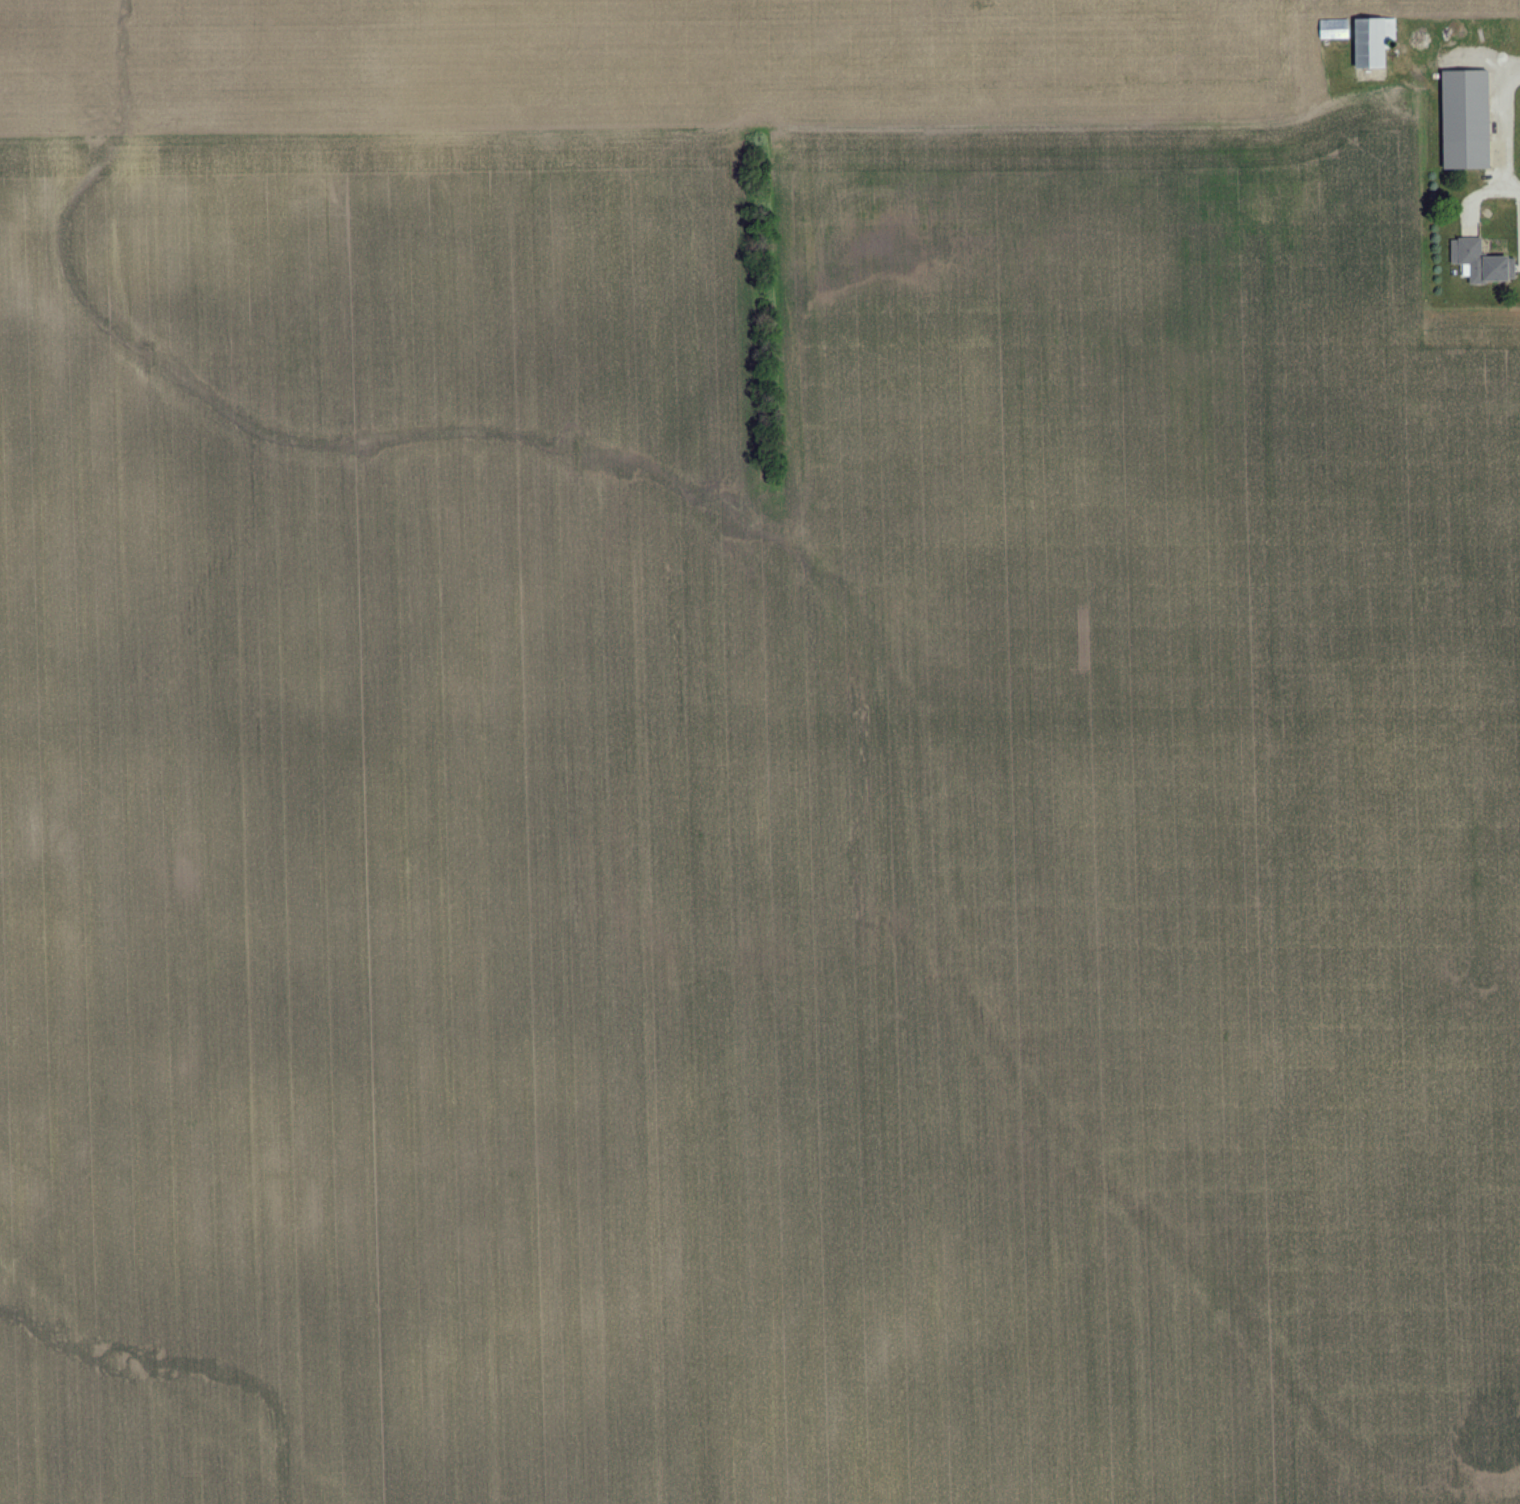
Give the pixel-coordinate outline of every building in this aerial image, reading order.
[(1398,21),(1358,21),(1358,69),(1374,70),(1374,62),(1387,62),(1387,40),(1397,40),(1398,21)] [(1323,41),(1351,40),(1350,22),(1322,22),(1323,41)] [(1492,72),(1445,73),(1447,171),(1493,170),(1492,72)] [(1510,279),(1509,258),(1484,260),(1483,240),(1453,242),(1454,266),(1468,265),(1469,281),(1510,279)]
